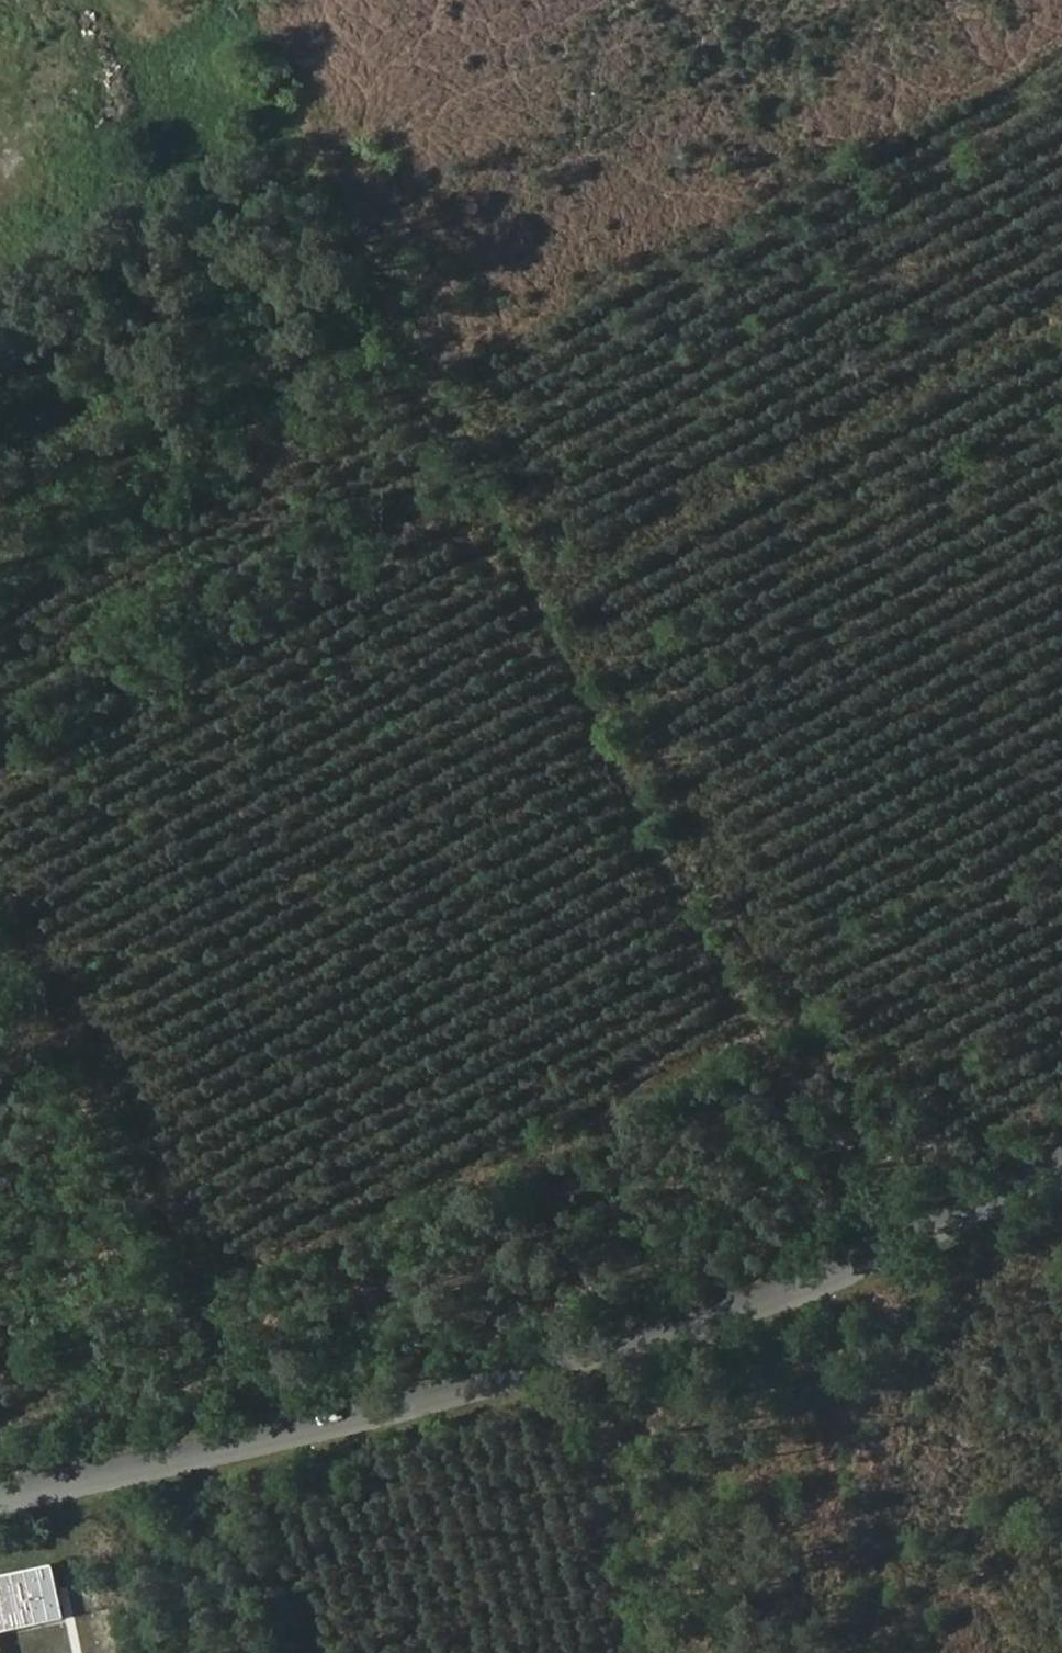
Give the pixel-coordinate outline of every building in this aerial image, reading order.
[(1,1631),(68,1620),(59,1565),(0,1575),(0,1652),(5,1652),(1,1631)]
